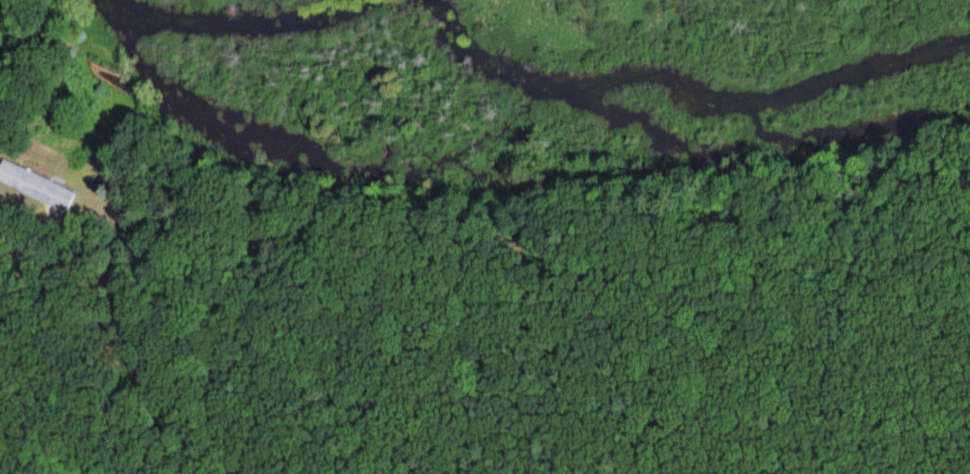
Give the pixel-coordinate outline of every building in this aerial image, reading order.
[(0,172),(0,184),(68,213),(76,193),(4,162),(0,172)]
